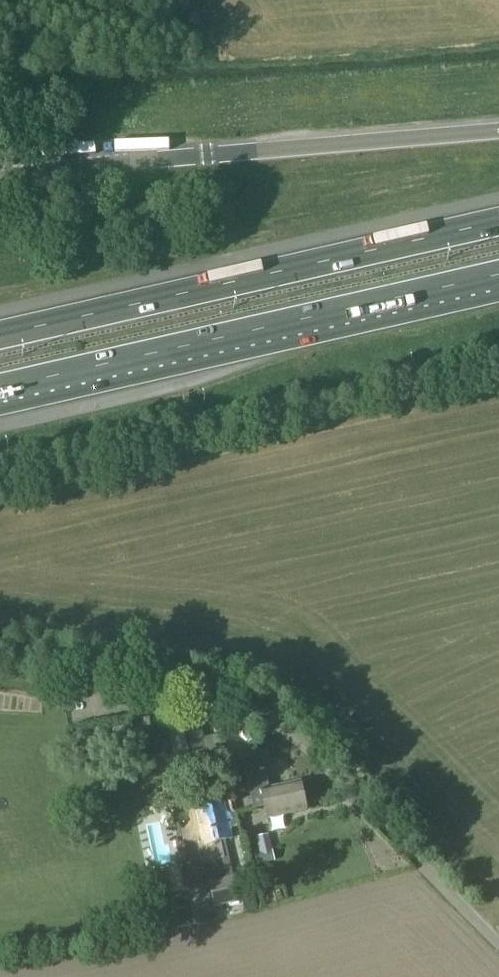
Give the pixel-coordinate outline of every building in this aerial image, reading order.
[(170,742),(203,735),(197,710),(165,718),(170,742)] [(175,766),(208,759),(203,735),(170,742),(175,766)] [(260,756),(243,759),(254,807),(264,805),(266,818),(305,810),(299,781),(267,788),(260,756)] [(230,795),(239,795),(237,760),(228,760),(230,795)] [(224,800),(196,806),(203,842),(196,843),(200,865),(222,860),(218,841),(232,838),(230,827),(238,825),(235,812),(227,814),(224,800)] [(138,820),(137,862),(171,863),(172,820),(138,820)] [(256,865),(274,861),(271,849),(255,853),(256,865)] [(213,909),(242,900),(235,876),(206,885),(213,909)]
